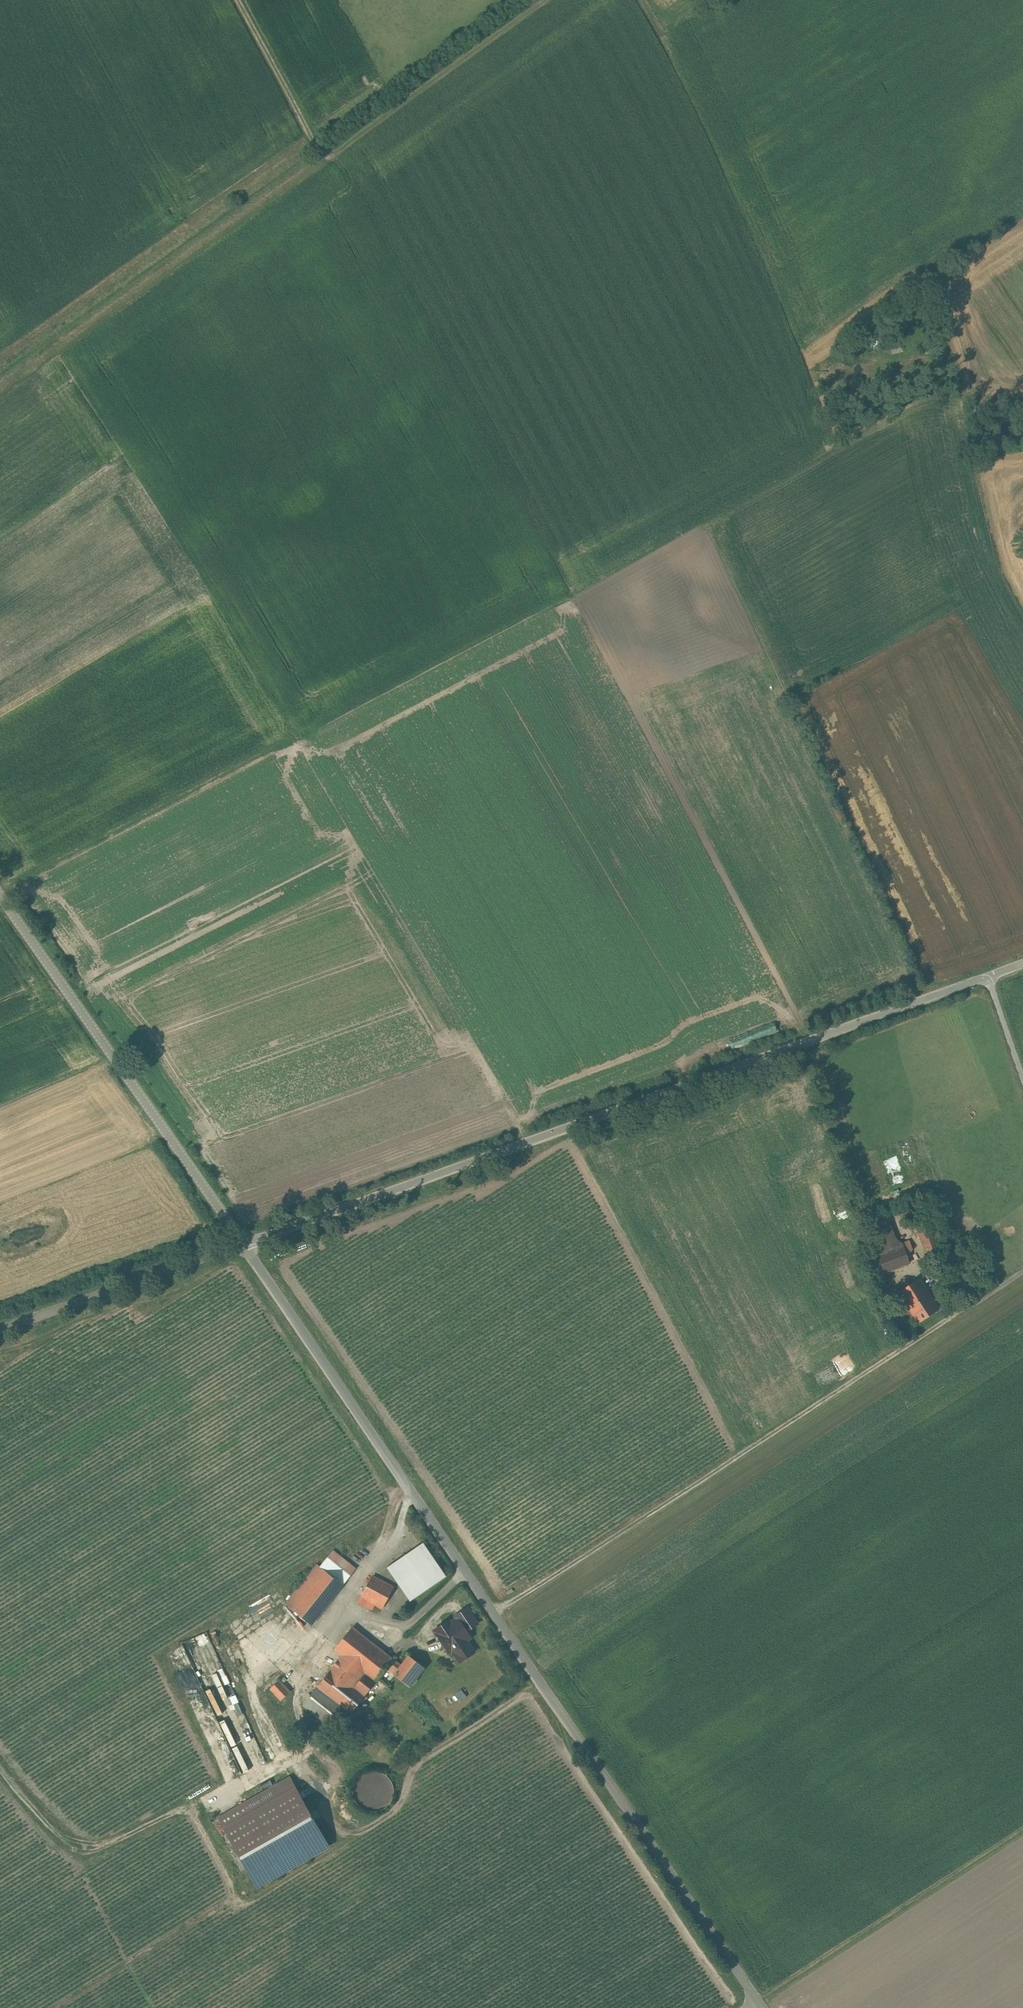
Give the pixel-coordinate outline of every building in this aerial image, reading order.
[(895,1238),(886,1212),(871,1217),(884,1253),(880,1254),(887,1272),(910,1263),(902,1243),(895,1238)] [(941,1251),(934,1229),(920,1233),(926,1255),(941,1251)] [(938,1309),(919,1279),(898,1292),(918,1322),(938,1309)] [(422,1543),(388,1566),(411,1600),(445,1577),(422,1543)] [(356,1568),(333,1549),(320,1566),(317,1563),(285,1603),(312,1624),(356,1568)] [(394,1586),(373,1575),(361,1595),(382,1607),(394,1586)] [(458,1619),(466,1631),(477,1623),(467,1608),(456,1616),(458,1619)] [(438,1632),(437,1633),(449,1651),(452,1649),(460,1661),(474,1652),(466,1640),(470,1637),(466,1631),(458,1619),(443,1628),(442,1625),(436,1629),(438,1632)] [(401,1664),(353,1626),(334,1649),(342,1655),(302,1706),(327,1726),(343,1706),(351,1712),(386,1668),(410,1687),(425,1667),(408,1655),(401,1664)] [(289,1691),(278,1680),(270,1688),(281,1699),(289,1691)] [(353,1786),(353,1790),(353,1793),(354,1797),(355,1800),(357,1803),(360,1806),(362,1808),(366,1809),(369,1810),(372,1811),(376,1811),(379,1810),(383,1809),(386,1807),(388,1804),(390,1802),(392,1798),(393,1795),(394,1792),(393,1788),(393,1785),(391,1781),(389,1778),(387,1776),(384,1774),(381,1772),(378,1771),(374,1770),(371,1771),(367,1771),(364,1773),(361,1775),(358,1777),(356,1780),(355,1783),(353,1786)] [(290,1777),(219,1817),(257,1886),(328,1846),(290,1777)]
